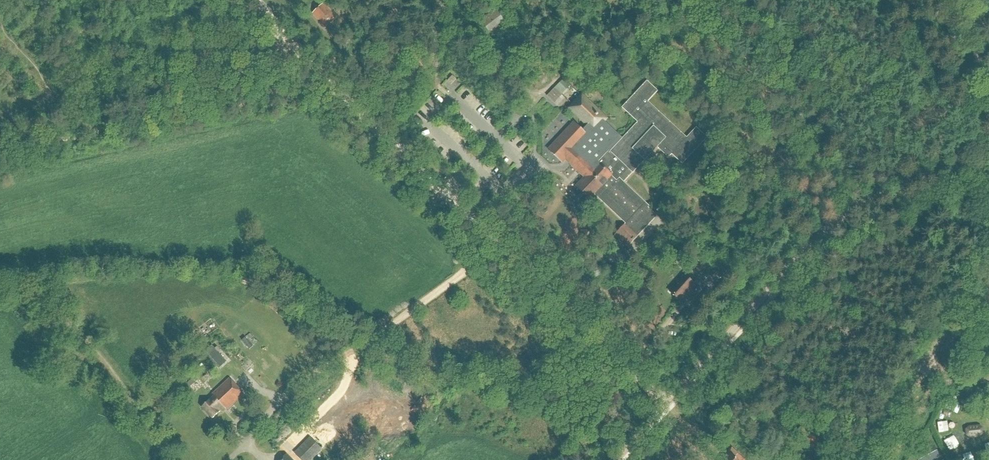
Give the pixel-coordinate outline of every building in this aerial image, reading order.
[(335,18),(324,5),(313,15),(319,21),(320,20),(322,22),(321,23),(325,27),(335,18)] [(504,19),(496,9),(483,19),(485,22),(484,23),(489,30),(504,19)] [(571,165),(584,178),(576,187),(590,199),(594,195),(625,224),(614,236),(627,248),(657,217),(622,184),(644,160),(645,161),(657,148),(668,158),(671,154),(682,165),(707,138),(696,128),(686,138),(647,102),(657,91),(647,81),(622,108),(637,123),(622,139),(615,132),(614,133),(603,122),(605,119),(582,97),(570,109),(587,125),(582,131),(573,123),(551,146),(548,150),(558,159),(562,163),(567,157),(571,160),(573,163),(571,165)] [(561,95),(554,88),(547,96),(554,103),(561,95)] [(448,131),(452,135),(459,129),(456,125),(448,131)] [(692,284),(683,276),(678,281),(679,282),(669,293),(679,302),(689,292),(696,298),(706,286),(698,278),(692,284)] [(212,395),(214,396),(202,408),(213,419),(224,408),(227,410),(243,394),(229,379),(212,395)] [(819,440),(799,427),(795,434),(807,443),(806,445),(813,449),(819,440)] [(981,429),(978,427),(969,428),(967,431),(967,435),(970,437),(979,436),(981,433),(981,429)] [(325,436),(329,442),(335,438),(330,432),(325,436)] [(294,453),(301,459),(311,459),(322,450),(310,437),(294,453)] [(940,457),(933,444),(914,454),(918,459),(935,459),(940,457)] [(726,459),(725,459),(743,459),(737,455),(732,449),(724,457),(726,459)]
